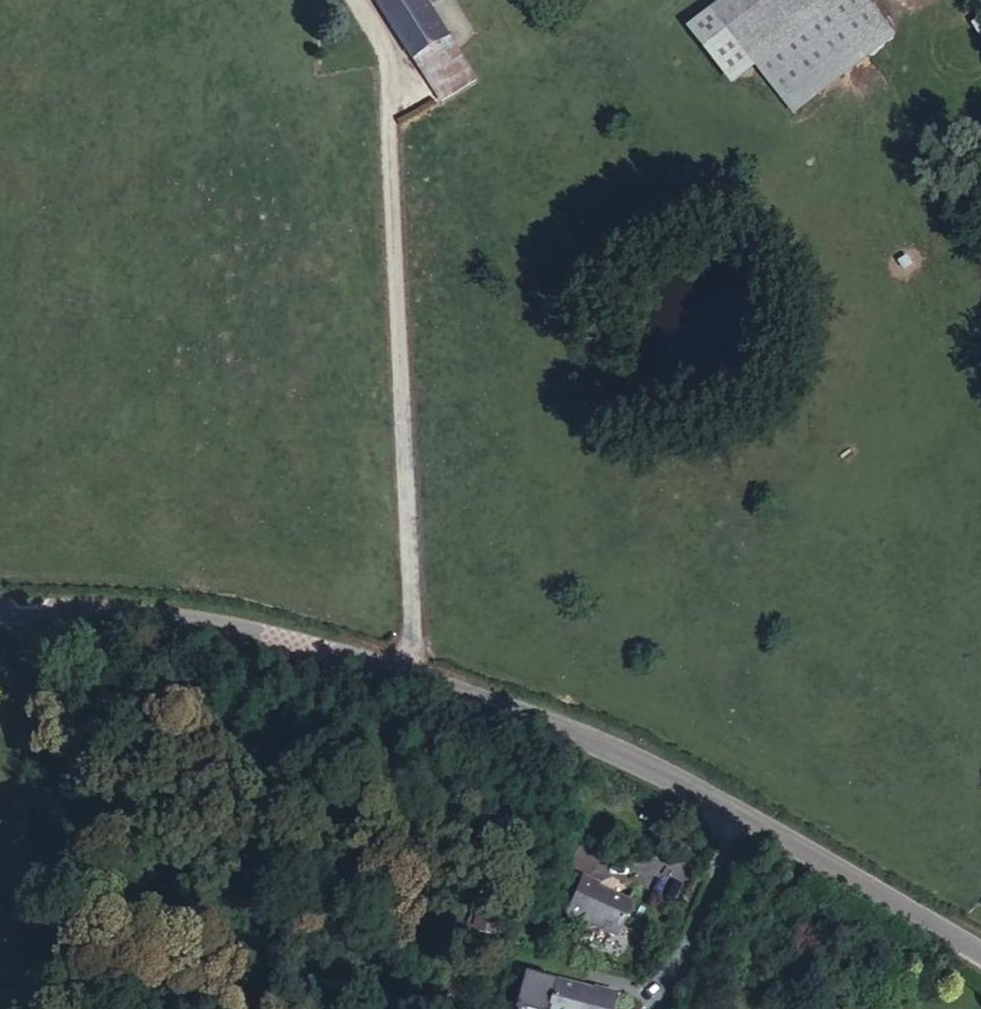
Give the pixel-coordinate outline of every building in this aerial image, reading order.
[(426,0),(378,0),(443,103),(477,81),(426,0)] [(894,34),(867,0),(729,0),(715,11),(742,46),(794,113),(894,34)] [(715,11),(691,29),(719,65),(742,46),(715,11)] [(593,884),(578,878),(561,914),(610,936),(626,902),(592,887),(593,884)] [(548,982),(541,1008),(605,1008),(609,996),(588,990),(587,995),(577,992),(578,990),(548,982)]
